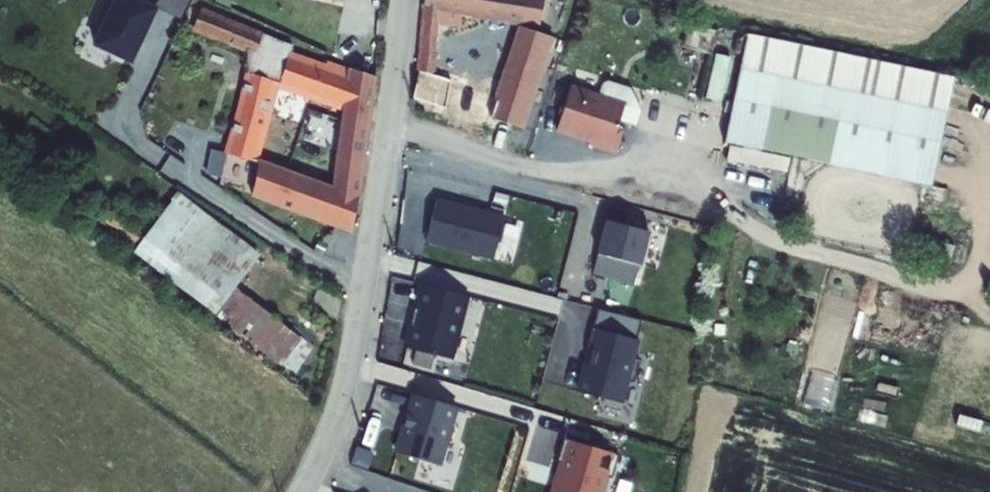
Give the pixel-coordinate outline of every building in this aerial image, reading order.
[(90,43),(133,62),(159,5),(149,0),(109,0),(90,43)] [(186,16),(193,0),(161,0),(159,5),(186,16)] [(412,102),(485,127),(489,117),(518,126),(548,36),(518,26),(496,96),(431,75),(436,24),(457,26),(458,13),(543,23),(546,0),(426,0),(412,102)] [(199,14),(196,32),(224,35),(251,50),(248,68),(209,175),(349,223),(378,69),(348,55),(346,69),(309,56),(312,48),(289,40),(289,39),(233,19),(199,14)] [(730,141),(935,186),(959,78),(753,33),(730,141)] [(631,91),(609,83),(604,86),(599,98),(571,88),(556,130),(575,137),(577,137),(579,134),(590,138),(588,145),(609,153),(614,149),(618,139),(616,134),(619,123),(631,91)] [(642,114),(631,91),(619,123),(636,129),(642,114)] [(733,143),(730,156),(788,170),(792,157),(733,143)] [(257,258),(172,195),(130,250),(283,365),(301,341),(233,290),(257,258)] [(434,201),(424,243),(492,260),(502,219),(434,201)] [(645,232),(603,221),(595,255),(637,265),(645,232)] [(448,360),(464,297),(420,286),(414,310),(412,309),(407,326),(410,327),(404,349),(448,360)] [(630,358),(634,340),(590,329),(585,349),(589,350),(577,393),(618,403),(624,381),(632,383),(638,360),(630,358)] [(813,372),(807,401),(832,406),(838,377),(813,372)] [(449,427),(455,408),(410,395),(404,415),(406,415),(394,454),(438,466),(444,445),(447,446),(452,428),(449,427)] [(617,456),(562,440),(555,463),(561,464),(553,491),(600,491),(604,477),(611,479),(617,456)]
